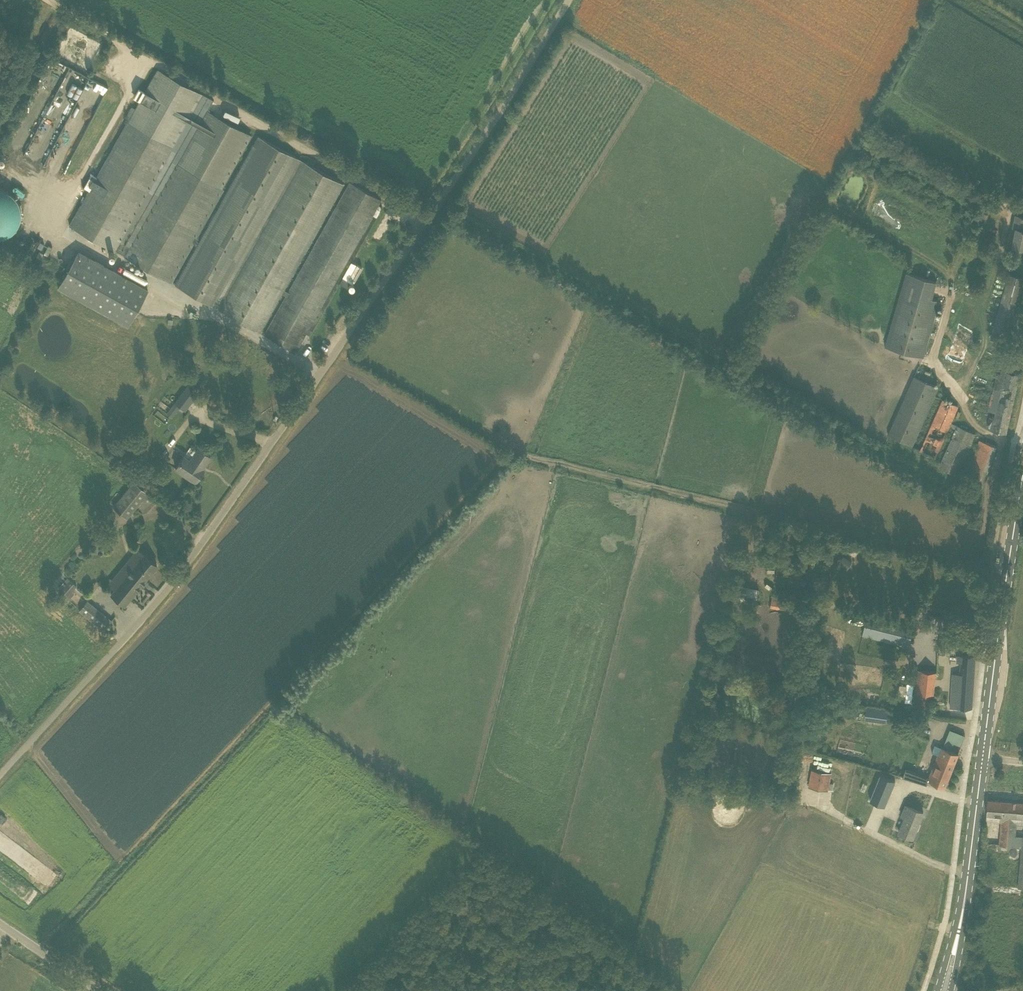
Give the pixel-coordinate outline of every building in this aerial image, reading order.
[(360,269),(353,265),(350,263),(382,206),(378,204),(381,199),(350,181),(288,291),(283,289),(343,183),(259,136),(200,241),(195,238),(253,137),(206,111),(212,101),(157,70),(135,109),(131,106),(125,117),(129,119),(70,224),(115,249),(126,254),(125,255),(171,281),(193,242),(197,245),(176,284),(216,307),(218,304),(221,305),(219,308),(259,331),(281,292),(286,295),(264,334),(292,349),(291,351),(294,353),(295,351),(306,333),(310,335),(339,282),(347,287),(350,281),(353,283),(360,269)] [(3,237),(6,236),(9,235),(11,233),(14,231),(16,228),(17,225),(19,223),(20,219),(20,216),(21,213),(21,210),(20,207),(19,204),(18,201),(16,198),(14,195),(12,193),(9,191),(6,190),(3,189),(0,188),(0,238),(3,237)] [(983,209),(994,211),(996,212),(999,199),(985,196),(983,209)] [(1022,247),(1022,216),(1016,215),(1013,227),(1017,228),(1013,245),(1022,247)] [(30,223),(40,236),(46,232),(36,219),(30,223)] [(38,241),(33,238),(24,254),(29,257),(38,241)] [(147,290),(77,251),(57,286),(127,326),(147,290)] [(884,346),(903,352),(924,358),(940,301),(932,299),(937,282),(905,273),(884,346)] [(1022,282),(1022,278),(1009,274),(991,338),(1006,342),(1022,282)] [(996,412),(991,430),(1006,433),(1020,373),(1003,369),(998,369),(993,393),(992,393),(988,410),(996,412)] [(912,445),(938,386),(914,376),(889,434),(912,445)] [(198,393),(188,385),(187,385),(174,402),(185,411),(198,393)] [(935,457),(949,425),(951,422),(958,405),(943,399),(921,451),(935,457)] [(975,433),(951,422),(949,425),(956,428),(940,466),(957,474),(975,433)] [(983,485),(996,445),(979,439),(965,479),(983,485)] [(175,468),(195,482),(204,469),(202,468),(210,456),(198,448),(190,460),(184,456),(175,468)] [(133,481),(130,484),(112,506),(127,518),(148,493),(133,481)] [(124,605),(157,565),(143,553),(110,593),(124,605)] [(839,563),(847,569),(853,561),(844,555),(839,563)] [(776,581),(799,583),(801,567),(777,565),(776,581)] [(59,591),(66,597),(77,585),(69,579),(59,591)] [(735,598),(757,603),(760,588),(738,583),(735,598)] [(806,613),(808,601),(773,595),(771,607),(806,613)] [(79,609),(96,623),(104,630),(112,620),(87,600),(79,609)] [(863,634),(909,646),(914,626),(868,614),(863,634)] [(951,707),(955,707),(972,707),(976,655),(962,654),(958,654),(957,661),(961,662),(960,673),(953,672),(951,707)] [(933,694),(934,686),(936,671),(918,669),(914,706),(928,708),(930,693),(933,694)] [(913,701),(914,684),(900,683),(898,696),(906,697),(905,700),(913,701)] [(865,719),(879,721),(881,708),(867,706),(865,719)] [(938,754),(928,780),(936,783),(945,787),(955,762),(956,761),(959,753),(965,735),(950,728),(943,747),(936,744),(933,752),(938,754)] [(812,768),(808,786),(829,789),(832,772),(812,768)] [(905,769),(903,774),(926,782),(928,777),(905,769)] [(887,801),(896,780),(881,774),(880,774),(870,800),(885,806),(887,801)] [(986,820),(1000,821),(1000,822),(1001,822),(999,845),(1015,847),(1015,842),(1022,843),(1019,887),(1022,887),(1022,836),(1016,835),(1017,823),(1022,824),(1022,802),(988,799),(987,815),(986,820)] [(899,832),(913,837),(917,829),(915,828),(917,824),(918,825),(924,812),(906,805),(902,815),(905,817),(899,832)]
